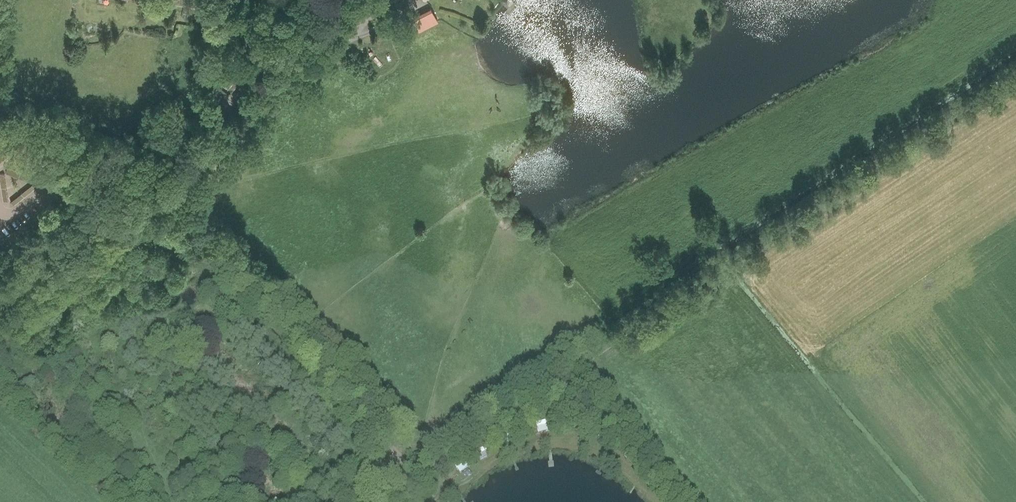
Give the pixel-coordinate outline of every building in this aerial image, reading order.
[(355,4),(363,12),(368,8),(361,0),(360,0),(355,4)] [(34,176),(7,167),(5,172),(32,181),(34,176)] [(13,205),(35,188),(32,184),(10,201),(13,205)] [(540,432),(550,429),(548,419),(538,422),(540,432)]
